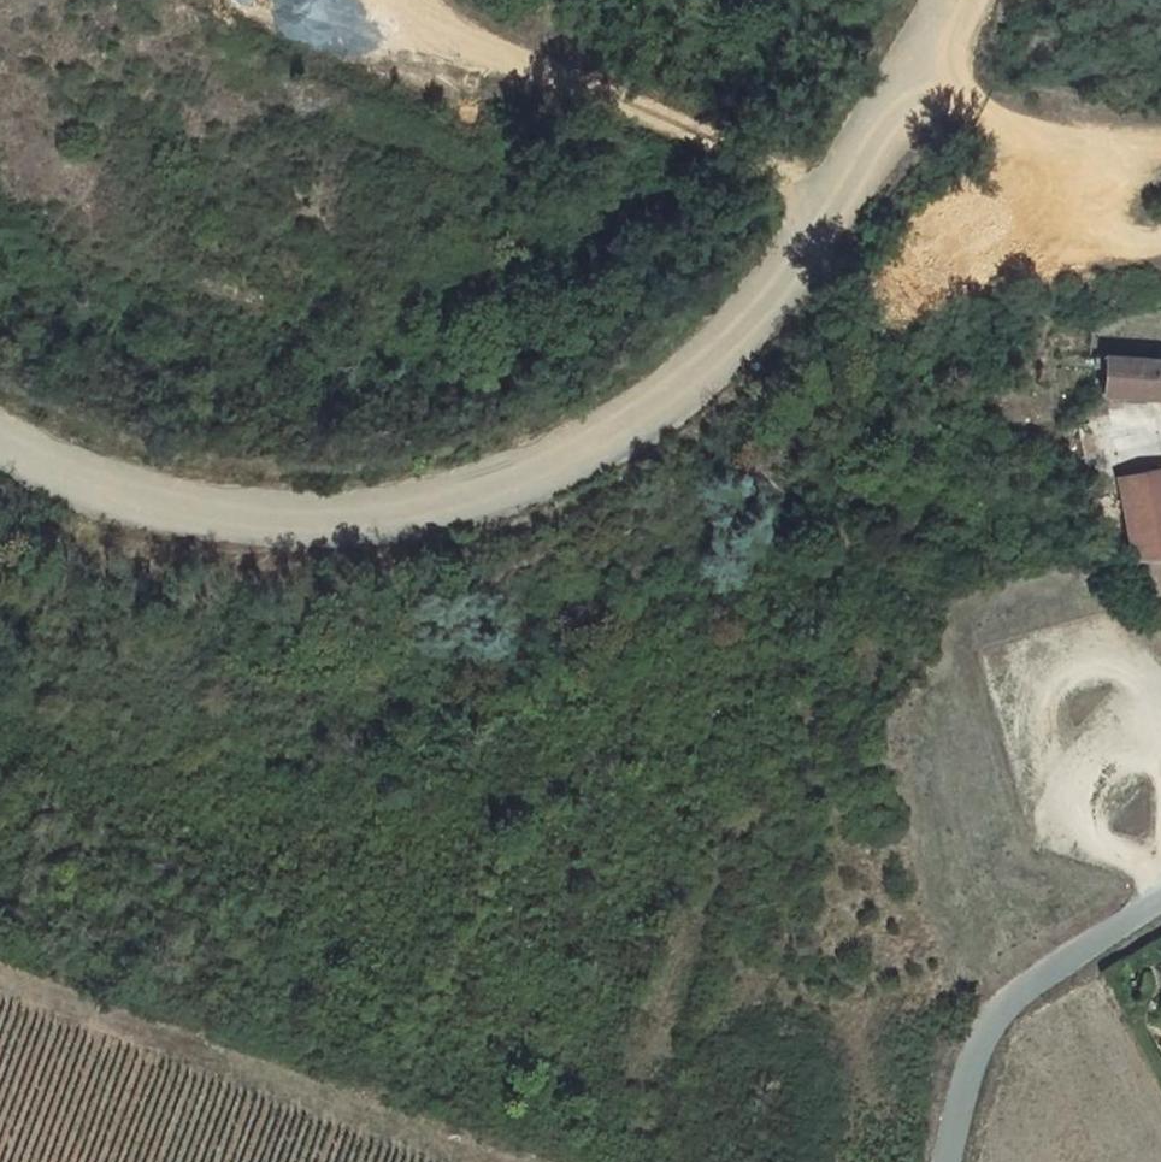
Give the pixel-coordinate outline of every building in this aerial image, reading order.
[(1102,359),(1101,395),(1160,398),(1160,361),(1102,359)] [(1130,564),(1160,561),(1160,472),(1114,481),(1130,564)]
